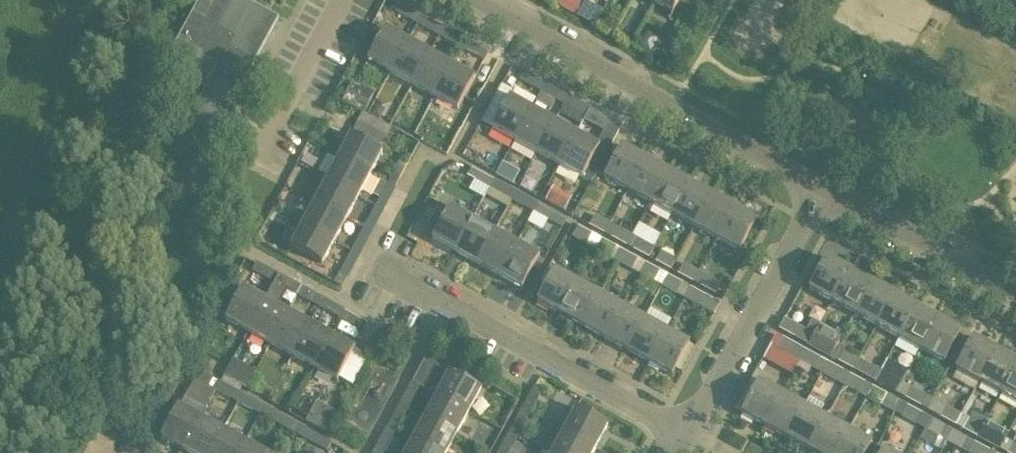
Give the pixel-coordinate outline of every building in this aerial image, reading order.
[(278,19),(244,0),(200,0),(164,67),(206,90),(178,139),(204,153),(278,19)] [(653,4),(672,14),(678,1),(688,7),(692,0),(655,0),(653,4)] [(602,10),(585,1),(577,16),(594,25),(602,10)] [(417,24),(422,16),(399,3),(394,11),(417,24)] [(439,36),(443,28),(422,16),(417,24),(439,36)] [(461,48),(465,40),(443,28),(439,36),(461,48)] [(390,73),(407,42),(385,29),(367,61),(390,73)] [(465,40),(461,48),(484,61),(488,53),(465,40)] [(412,85),(429,54),(407,42),(390,73),(412,85)] [(434,97),(451,66),(429,54),(412,85),(434,97)] [(451,66),(434,97),(457,110),(474,78),(451,66)] [(541,92),(546,84),(523,72),(519,80),(541,92)] [(365,112),(375,92),(353,81),(343,101),(365,112)] [(563,104),(568,96),(546,84),(541,92),(536,102),(550,110),(555,100),(563,104)] [(585,116),(590,108),(568,96),(563,104),(585,116)] [(514,141),(532,110),(509,97),(492,129),(514,141)] [(590,108),(585,116),(609,129),(613,121),(590,108)] [(536,154),(554,122),(532,110),(514,141),(536,154)] [(559,166),(576,134),(554,122),(536,154),(559,166)] [(337,157),(369,174),(381,151),(349,134),(337,157)] [(581,178),(598,148),(599,146),(576,134),(559,166),(581,178)] [(628,189),(644,159),(622,146),(615,158),(605,177),(607,178),(628,189)] [(357,196),(369,174),(337,157),(325,179),(357,196)] [(650,201),(667,171),(644,159),(628,189),(650,201)] [(379,179),(395,188),(407,165),(399,161),(387,183),(380,179),(379,179)] [(497,174),(515,182),(520,169),(503,161),(497,174)] [(489,188),(493,180),(471,168),(467,176),(489,188)] [(672,214),(689,183),(667,171),(650,201),(672,214)] [(346,219),(357,196),(325,179),(314,202),(346,219)] [(383,210),(395,188),(379,179),(372,194),(379,198),(375,206),(383,210)] [(511,200),(515,192),(493,180),(489,188),(511,200)] [(694,226),(711,195),(689,183),(672,214),(694,226)] [(552,185),(545,200),(566,209),(573,194),(552,185)] [(533,212),(537,204),(515,192),(511,200),(533,212)] [(716,238),(733,207),(711,195),(694,226),(716,238)] [(334,241),(346,219),(314,202),(302,224),(334,241)] [(537,204),(533,212),(561,228),(566,220),(537,204)] [(371,232),(383,210),(375,206),(363,228),(371,232)] [(733,207),(716,238),(739,250),(756,220),(733,207)] [(454,252),(471,220),(449,208),(431,239),(454,252)] [(436,209),(428,226),(436,230),(445,213),(436,209)] [(604,234),(611,223),(595,214),(589,226),(604,234)] [(476,264),(493,232),(471,220),(454,252),(476,264)] [(322,264),(334,241),(302,224),(290,247),(322,264)] [(594,251),(601,239),(577,226),(572,238),(594,251)] [(626,245),(632,235),(617,227),(611,238),(626,245)] [(359,254),(371,232),(363,228),(352,250),(359,254)] [(498,276),(516,244),(493,232),(476,264),(498,276)] [(648,258),(654,247),(639,239),(632,235),(626,245),(626,246),(633,250),(648,258)] [(617,263),(623,251),(601,239),(594,251),(617,263)] [(670,270),(676,259),(682,247),(668,239),(661,251),(654,247),(648,258),(670,270)] [(516,244),(498,276),(521,288),(538,256),(516,244)] [(347,277),(359,254),(352,250),(339,273),(347,277)] [(639,275),(645,263),(623,251),(617,263),(639,275)] [(832,301),(849,271),(826,258),(809,288),(832,301)] [(692,282),(698,271),(676,259),(670,270),(692,282)] [(273,283),(278,275),(256,263),(252,271),(273,283)] [(661,287),(667,275),(645,263),(639,275),(661,287)] [(560,313),(577,282),(554,270),(537,300),(560,313)] [(698,271),(692,282),(715,295),(721,283),(698,271)] [(854,313),(871,283),(849,271),(832,301),(854,313)] [(277,307),(286,290),(290,281),(278,275),(273,283),(274,283),(265,300),(264,300),(247,332),(269,344),(286,312),(277,307)] [(683,299),(689,287),(667,275),(661,287),(683,299)] [(582,325),(599,294),(577,282),(560,313),(582,325)] [(876,325),(893,295),(871,283),(854,313),(876,325)] [(247,332),(264,300),(241,287),(224,319),(247,332)] [(318,307),(322,299),(300,287),(295,295),(318,307)] [(689,287),(683,299),(713,315),(719,304),(689,287)] [(604,337),(621,306),(599,294),(582,325),(604,337)] [(899,337),(915,307),(893,295),(876,325),(899,337)] [(340,319),(344,311),(322,299),(318,307),(340,319)] [(627,349),(644,319),(621,306),(604,337),(627,349)] [(921,349),(937,319),(915,307),(899,337),(921,349)] [(344,311),(340,319),(363,331),(367,323),(344,311)] [(291,356),(308,324),(286,312),(269,344),(291,356)] [(808,345),(820,324),(811,319),(805,329),(784,318),(778,329),(808,345)] [(649,362),(666,331),(644,319),(627,349),(649,362)] [(937,319),(921,349),(944,362),(960,332),(937,319)] [(313,367),(331,336),(308,324),(291,356),(313,367)] [(830,357),(836,346),(842,336),(820,324),(808,345),(830,357)] [(666,331),(649,362),(672,374),(689,343),(666,331)] [(796,368),(806,350),(775,334),(762,359),(792,375),(795,368),(796,368)] [(331,336),(313,367),(336,380),(354,348),(331,336)] [(979,381),(995,351),(972,338),(956,368),(979,381)] [(852,369),(858,358),(836,346),(830,357),(852,369)] [(436,395),(468,412),(480,389),(453,374),(457,364),(429,350),(425,359),(424,360),(432,364),(448,372),(436,395)] [(817,383),(828,362),(806,350),(796,368),(804,372),(807,366),(821,373),(816,383),(817,383)] [(1015,366),(1015,363),(995,351),(979,381),(1001,393),(1015,366)] [(874,381),(887,359),(886,359),(880,370),(858,358),(852,369),(874,381)] [(897,393),(903,382),(902,382),(908,371),(887,359),(874,381),(897,393)] [(432,364),(424,360),(414,378),(422,383),(432,364)] [(844,385),(850,374),(828,362),(817,383),(829,390),(834,380),(844,385)] [(1001,393),(1015,401),(1015,366),(1001,393)] [(215,390),(220,382),(197,370),(194,378),(215,390)] [(850,374),(844,385),(858,393),(864,381),(850,374)] [(237,402),(242,394),(220,382),(215,390),(237,402)] [(408,408),(420,386),(412,382),(400,404),(408,408)] [(765,425),(781,395),(759,382),(742,413),(765,425)] [(897,393),(926,409),(932,398),(903,382),(897,393)] [(871,385),(865,396),(866,397),(881,405),(887,394),(872,386),(871,385)] [(522,408),(530,412),(542,390),(534,386),(522,408)] [(259,414),(264,406),(242,394),(237,402),(259,414)] [(456,434),(468,412),(436,395),(424,417),(456,434)] [(787,437),(804,407),(781,395),(765,425),(787,437)] [(331,434),(342,413),(317,400),(306,421),(331,434)] [(916,425),(922,413),(906,405),(900,417),(916,425)] [(940,417),(955,425),(961,414),(946,405),(940,417)] [(183,450),(200,418),(177,406),(160,437),(183,450)] [(281,426),(286,418),(264,406),(259,414),(281,426)] [(809,450),(826,419),(804,407),(787,437),(809,450)] [(518,435),(530,412),(522,408),(510,430),(518,435)] [(563,431),(595,448),(607,425),(576,408),(563,431)] [(961,414),(955,425),(977,437),(983,426),(968,417),(961,414)] [(456,434),(424,417),(412,439),(438,452),(446,452),(456,434)] [(222,430),(200,418),(183,450),(189,452),(210,452),(222,430)] [(304,439),(308,430),(286,418),(281,426),(304,439)] [(930,418),(924,430),(940,438),(946,426),(930,418)] [(848,431),(826,419),(809,450),(815,452),(835,452),(848,431)] [(999,449),(1005,438),(1004,438),(1008,430),(987,419),(977,437),(999,449)] [(384,452),(396,430),(388,426),(376,448),(384,452)] [(244,442),(222,430),(210,452),(238,452),(244,442)] [(308,430),(304,439),(327,451),(332,443),(308,430)] [(518,435),(510,430),(498,452),(499,452),(508,452),(518,435)] [(953,430),(947,442),(962,449),(968,438),(953,430)] [(595,448),(563,431),(551,452),(552,452),(592,452),(595,448)] [(835,452),(865,452),(870,444),(848,431),(835,452)] [(999,449),(1006,452),(1015,452),(1015,444),(1005,438),(999,449)] [(412,439),(404,452),(438,452),(412,439)] [(244,442),(238,452),(264,452),(244,442)] [(989,450),(974,442),(968,452),(988,452),(989,450)]
